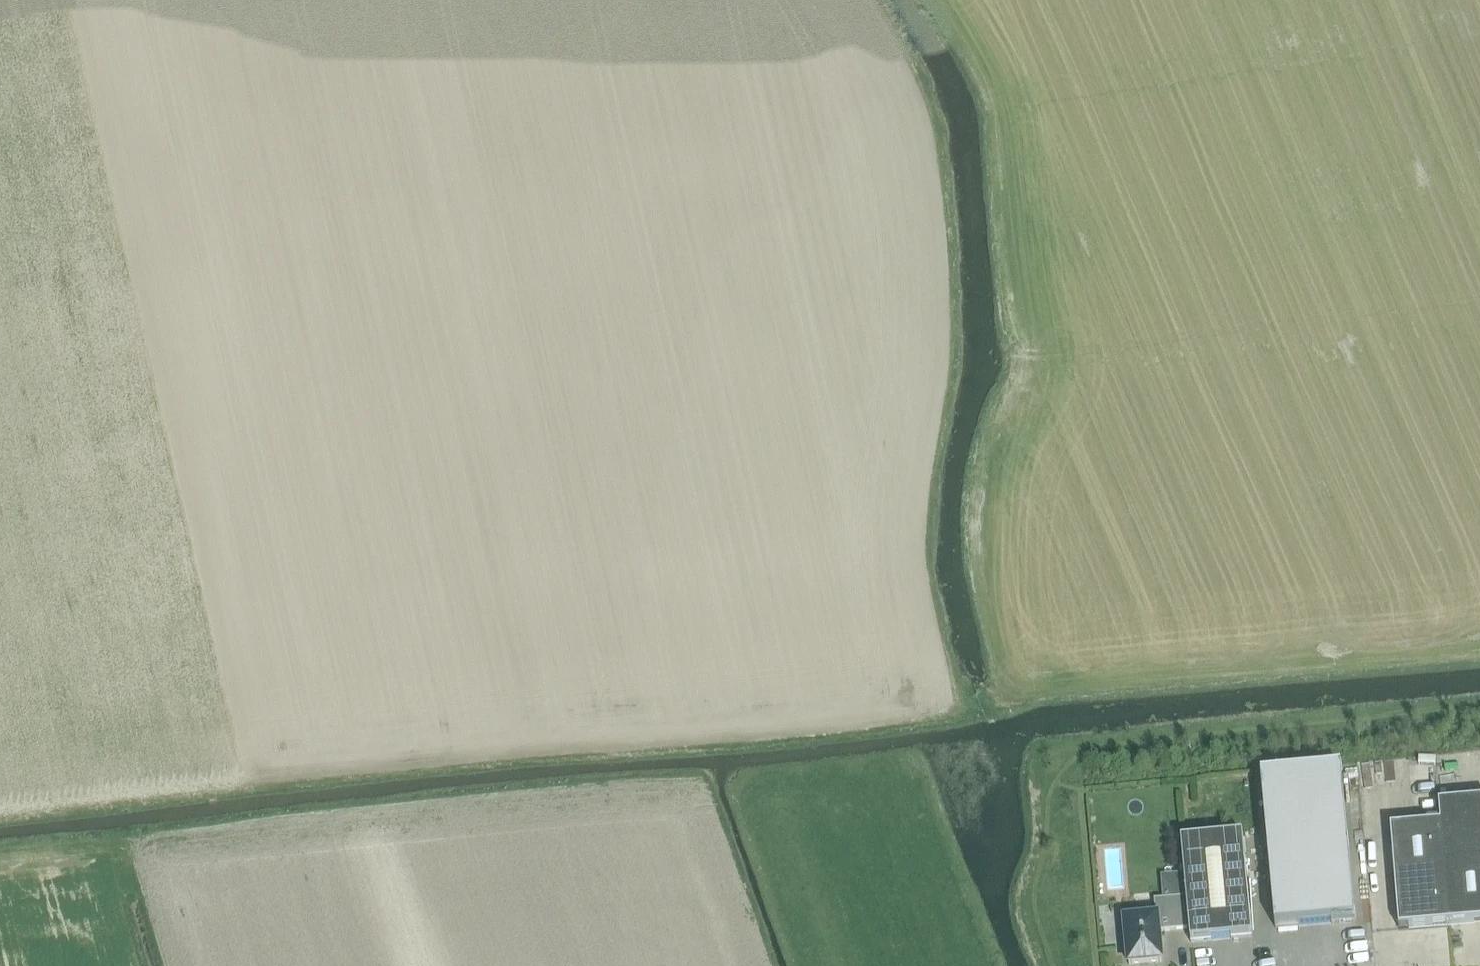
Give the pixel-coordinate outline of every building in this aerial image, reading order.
[(1381,761),(1361,760),(1360,783),(1380,783),(1381,761)] [(1413,761),(1414,803),(1438,802),(1436,761),(1413,761)] [(1341,769),(1261,776),(1274,927),(1354,921),(1341,769)] [(1448,924),(1479,921),(1479,800),(1438,803),(1440,824),(1448,924)] [(1448,924),(1440,824),(1391,828),(1400,928),(1446,924),(1448,924)] [(1242,834),(1180,840),(1186,897),(1189,928),(1190,941),(1252,936),(1242,834)] [(1155,917),(1124,920),(1128,964),(1161,961),(1158,931),(1172,930),(1189,928),(1186,897),(1154,900),(1155,917)] [(1113,940),(1123,940),(1122,912),(1141,911),(1141,899),(1105,901),(1105,916),(1112,916),(1113,940)]
